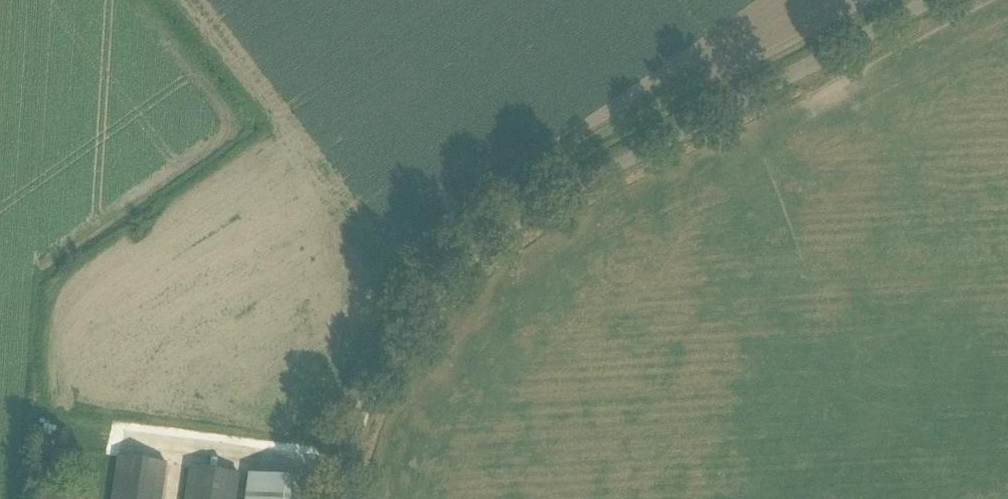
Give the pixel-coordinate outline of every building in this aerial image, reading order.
[(166,465),(118,458),(112,498),(162,498),(166,465)] [(238,475),(190,468),(186,498),(235,498),(238,475)] [(306,484),(248,476),(245,498),(304,498),(306,484)]
